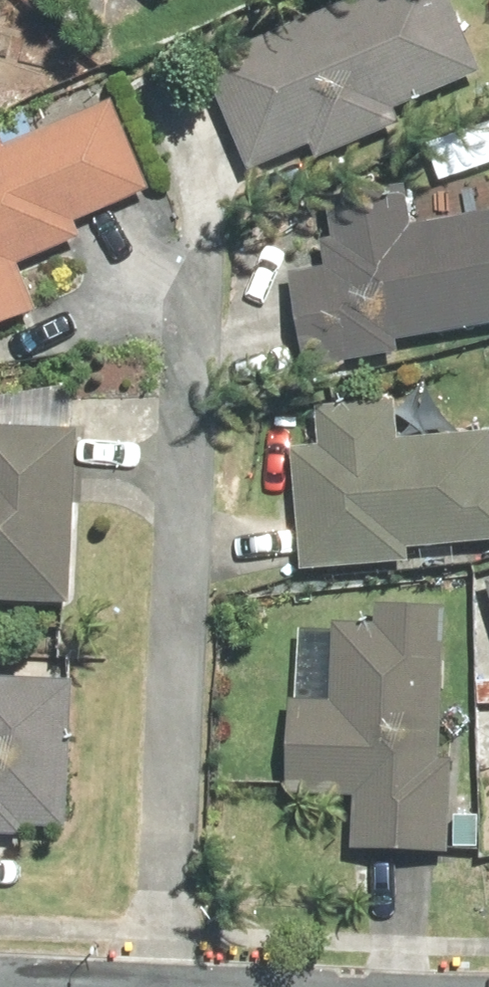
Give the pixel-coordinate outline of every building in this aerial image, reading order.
[(204,52),(251,160),(310,134),(315,147),(402,110),(396,97),(483,60),(458,0),(324,0),(204,52)] [(113,91),(33,126),(30,118),(0,131),(0,314),(38,298),(17,251),(81,224),(75,210),(151,178),(113,91)] [(412,214),(404,175),(321,191),(329,229),(285,238),(307,357),(398,339),(396,330),(488,312),(488,199),(412,214)] [(488,529),(488,422),(399,429),(397,392),(315,398),(318,435),(292,437),(301,560),(409,552),(408,535),(488,529)] [(69,592),(77,421),(0,417),(0,589),(69,592)] [(445,596),(376,593),(371,691),(288,688),(284,783),(354,787),(351,836),(448,840),(452,749),(438,748),(445,596)] [(66,817),(73,671),(0,668),(0,825),(22,826),(23,815),(66,817)]
